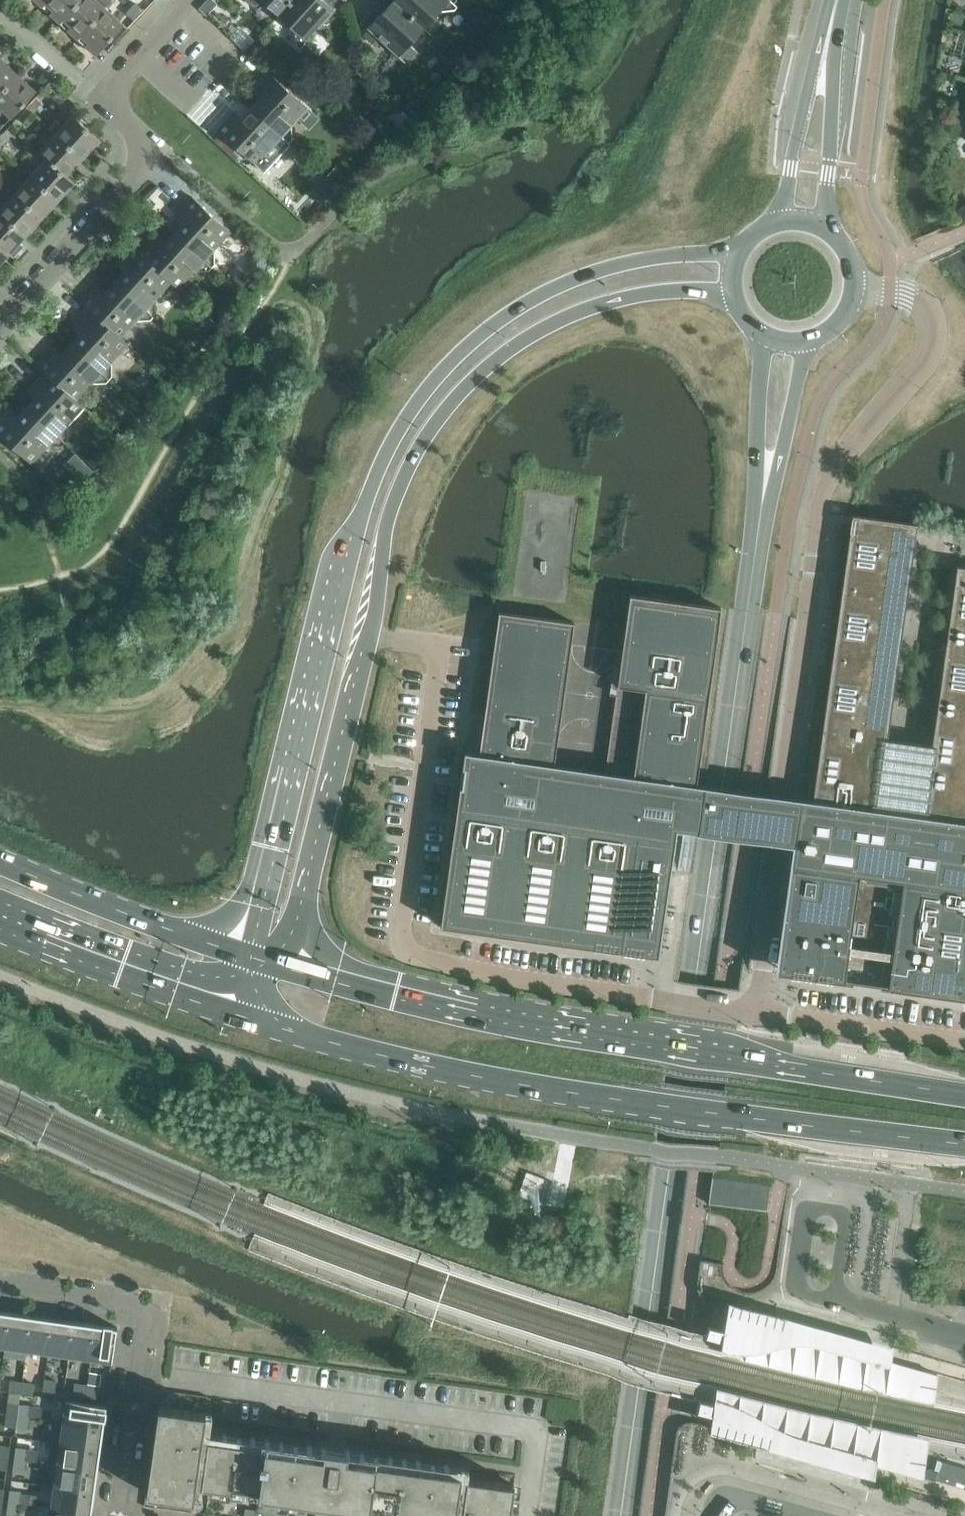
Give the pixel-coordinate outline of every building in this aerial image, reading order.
[(42,6),(59,22),(80,0),(47,0),(42,6)] [(59,22),(77,39),(105,8),(111,1),(111,0),(80,0),(59,22)] [(278,14),(291,0),(263,0),(278,14)] [(278,14),(300,34),(295,39),(300,43),(297,46),(299,47),(298,48),(299,49),(341,4),(337,0),(321,0),(320,2),(318,0),(291,0),(278,14)] [(393,0),(384,10),(387,12),(381,18),(372,10),(361,22),(406,63),(407,63),(406,62),(409,60),(409,54),(404,49),(424,28),(393,0)] [(444,6),(448,10),(454,10),(457,7),(450,0),(393,0),(424,28),(444,6)] [(123,25),(105,8),(77,39),(95,56),(123,25)] [(0,58),(0,93),(17,74),(0,58)] [(260,98),(251,108),(289,143),(292,139),(292,134),(287,129),(307,107),(269,72),(252,91),(260,98)] [(36,91),(17,74),(0,93),(0,107),(11,118),(36,91)] [(32,113),(42,102),(36,97),(26,107),(32,113)] [(17,117),(23,123),(32,113),(26,107),(17,117)] [(234,111),(217,129),(263,171),(289,143),(251,108),(242,118),(234,111)] [(82,158),(99,140),(73,115),(63,126),(56,120),(49,128),(56,134),(82,158)] [(3,132),(0,136),(0,148),(9,138),(3,132)] [(66,176),(67,175),(82,158),(56,134),(39,152),(46,159),(47,158),(66,176)] [(46,159),(31,176),(57,200),(74,182),(67,175),(66,176),(47,158),(46,159)] [(57,200),(31,176),(14,194),(41,218),(57,200)] [(14,194),(0,209),(0,213),(25,236),(41,218),(14,194)] [(192,197),(175,215),(183,222),(174,232),(212,267),(214,264),(214,258),(210,254),(230,231),(192,197)] [(0,213),(0,246),(9,254),(25,236),(0,213)] [(157,235),(141,253),(140,253),(171,281),(171,282),(178,288),(198,266),(203,270),(209,270),(212,267),(174,232),(165,242),(157,235)] [(9,254),(0,246),(0,263),(9,254)] [(124,271),(115,281),(153,316),(156,313),(156,307),(151,303),(171,282),(171,281),(140,253),(141,253),(133,246),(116,264),(124,271)] [(240,270),(231,280),(241,288),(249,279),(240,270)] [(81,303),(89,309),(120,337),(140,315),(144,319),(151,319),(153,316),(115,281),(106,291),(98,284),(81,303)] [(89,309),(73,327),(80,334),(71,344),(109,379),(112,376),(112,370),(107,366),(128,344),(120,337),(89,309)] [(37,365),(45,372),(76,400),(96,378),(101,382),(107,382),(109,379),(71,344),(62,354),(54,347),(37,365)] [(45,372),(28,390),(36,397),(27,407),(65,442),(68,439),(68,433),(63,428),(83,406),(76,400),(45,372)] [(0,421),(0,434),(31,463),(52,441),(56,445),(62,444),(65,442),(27,407),(18,417),(10,410),(0,421)] [(87,465),(78,474),(84,480),(93,471),(87,465)] [(58,496),(65,503),(73,494),(66,487),(58,496)] [(440,925),(526,937),(566,943),(574,944),(623,951),(658,956),(658,951),(675,828),(683,829),(689,830),(690,830),(695,831),(697,831),(699,831),(702,832),(716,834),(729,836),(733,836),(735,836),(737,837),(744,838),(751,839),(759,840),(762,840),(766,841),(778,843),(786,844),(793,845),(788,885),(776,972),(811,977),(845,982),(964,998),(964,567),(957,565),(932,745),(887,739),(917,524),(866,516),(852,515),(851,525),(816,773),(812,801),(800,799),(792,798),(784,796),(772,795),(768,794),(765,794),(758,793),(751,792),(744,791),(742,791),(739,790),(735,790),(723,788),(709,786),(705,786),(703,785),(696,784),(721,607),(699,604),(630,595),(625,629),(616,689),(616,695),(605,772),(554,765),(574,622),(499,611),(484,713),(483,724),(473,722),(469,752),(465,751),(461,777),(460,787),(456,816),(454,826),(440,925)] [(712,1175),(709,1201),(712,1201),(768,1209),(772,1184),(712,1175)] [(725,1301),(721,1333),(719,1341),(719,1350),(845,1382),(964,1406),(964,1379),(889,1357),(891,1347),(815,1326),(725,1301)] [(0,1311),(0,1346),(5,1347),(10,1312),(0,1311)] [(31,1315),(10,1312),(5,1347),(26,1350),(31,1315)] [(53,1318),(31,1315),(26,1350),(48,1353),(53,1318)] [(74,1321),(53,1318),(48,1353),(69,1356),(74,1321)] [(95,1324),(74,1321),(69,1356),(90,1359),(95,1324)] [(117,1327),(95,1324),(90,1359),(112,1362),(117,1327)] [(88,1373),(86,1385),(98,1387),(100,1375),(88,1373)] [(55,1392),(55,1391),(56,1381),(44,1379),(43,1390),(55,1392)] [(22,1382),(10,1380),(9,1391),(21,1393),(22,1382)] [(32,1395),(32,1394),(34,1384),(22,1382),(21,1393),(32,1395)] [(75,1383),(73,1394),(85,1396),(86,1385),(75,1383)] [(98,1387),(86,1385),(85,1396),(97,1397),(98,1387)] [(162,1389),(161,1404),(180,1405),(181,1390),(162,1389)] [(929,1438),(712,1394),(711,1407),(710,1414),(710,1420),(709,1429),(773,1448),(789,1452),(836,1465),(874,1476),(874,1469),(874,1463),(924,1476),(924,1473),(929,1438)] [(106,1405),(66,1399),(63,1422),(103,1427),(106,1405)] [(8,1402),(7,1414),(17,1415),(19,1404),(8,1402)] [(30,1405),(19,1404),(17,1415),(28,1417),(30,1405)] [(205,1412),(158,1405),(146,1493),(193,1500),(205,1412)] [(17,1415),(7,1414),(5,1426),(16,1427),(17,1415)] [(26,1429),(28,1417),(17,1415),(16,1427),(26,1429)] [(103,1427),(63,1422),(60,1443),(100,1449),(103,1427)] [(426,1515),(455,1515),(461,1473),(347,1457),(348,1451),(323,1447),(323,1454),(208,1437),(201,1485),(233,1489),(233,1486),(258,1489),(258,1493),(317,1501),(318,1498),(339,1501),(339,1504),(370,1508),(370,1505),(396,1509),(395,1512),(426,1515)] [(57,1465),(97,1470),(100,1449),(60,1443),(57,1465)] [(8,1458),(10,1446),(0,1444),(0,1457),(8,1458)] [(27,1448),(16,1447),(14,1459),(25,1460),(27,1448)] [(0,1457),(0,1469),(7,1470),(8,1458),(0,1457)] [(25,1460),(14,1459),(13,1471),(24,1472),(25,1460)] [(935,1478),(963,1486),(964,1479),(964,1467),(940,1460),(937,1471),(935,1478)] [(57,1465),(54,1486),(94,1492),(97,1470),(57,1465)] [(924,1476),(924,1477),(935,1480),(935,1478),(937,1471),(926,1467),(924,1473),(924,1476)] [(461,1515),(509,1515),(514,1484),(467,1477),(461,1515)] [(51,1507),(91,1513),(94,1492),(54,1486),(51,1507)] [(10,1489),(8,1501),(19,1503),(21,1491),(10,1489)] [(19,1503),(8,1501),(7,1513),(17,1515),(19,1503)] [(91,1513),(51,1507),(50,1515),(91,1515),(91,1513)] [(244,1515),(254,1515),(255,1509),(245,1508),(244,1515)]
